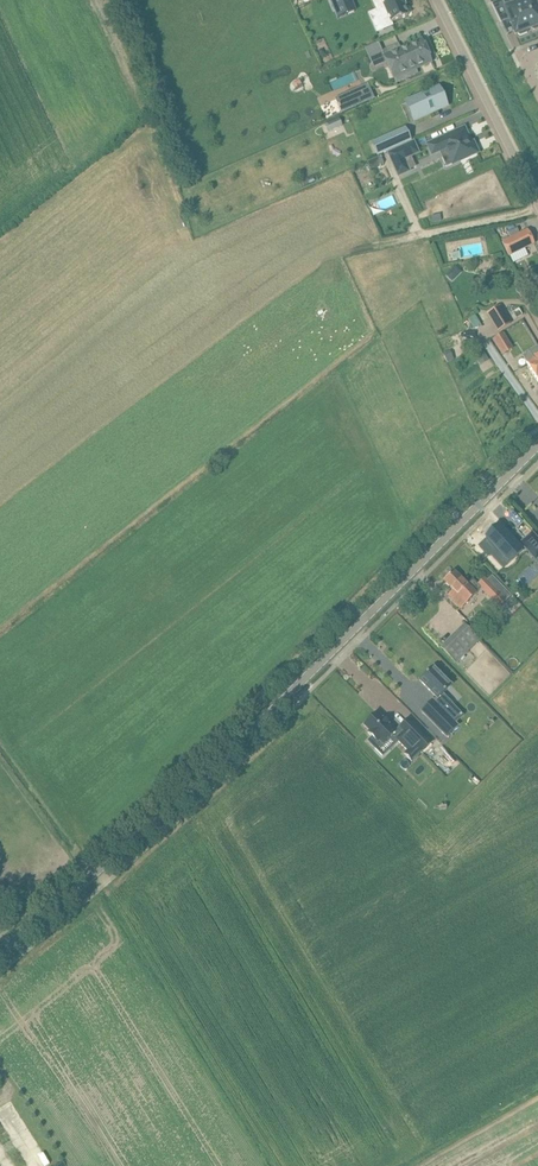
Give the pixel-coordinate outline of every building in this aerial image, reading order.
[(334,10),(336,9),(352,2),(351,0),(330,0),(334,10)] [(401,0),(381,0),(384,7),(378,9),(376,10),(384,27),(408,16),(404,6),(406,5),(404,0),(402,0),(401,0)] [(492,4),(501,23),(509,20),(515,35),(518,34),(520,36),(527,33),(528,30),(530,29),(519,3),(506,8),(502,0),(501,0),(492,4)] [(519,3),(530,29),(532,28),(534,30),(537,28),(537,10),(534,0),(526,0),(519,3)] [(423,41),(422,39),(410,45),(400,49),(399,44),(381,52),(395,83),(418,73),(416,69),(432,62),(423,41)] [(368,84),(345,94),(352,109),(375,99),(368,84)] [(416,98),(411,100),(414,108),(419,118),(446,107),(447,106),(439,88),(438,88),(416,98)] [(339,121),(325,129),(329,137),(344,129),(339,121)] [(464,128),(427,145),(432,155),(447,148),(449,154),(448,154),(452,165),(478,153),(473,143),(470,144),(467,139),(469,138),(464,128)] [(410,141),(405,129),(385,137),(372,143),(377,155),(410,141)] [(413,143),(388,154),(399,176),(409,172),(404,160),(418,153),(413,143)] [(381,157),(368,162),(371,169),(384,163),(381,157)] [(463,182),(470,198),(485,192),(487,198),(504,190),(495,169),(463,182)] [(502,243),(508,257),(534,244),(527,230),(502,243)] [(459,252),(451,253),(452,260),(461,259),(459,252)] [(512,323),(500,305),(486,314),(498,332),(512,323)] [(512,348),(503,334),(494,340),(502,353),(512,348)] [(537,346),(523,355),(527,362),(526,362),(537,381),(537,346)] [(490,360),(484,352),(476,358),(481,366),(490,360)] [(487,539),(479,546),(488,556),(490,554),(503,568),(514,559),(512,557),(521,549),(499,525),(486,537),(487,539)] [(520,543),(535,560),(536,560),(537,559),(537,560),(537,539),(532,532),(520,543)] [(454,571),(444,581),(453,591),(448,596),(456,604),(460,608),(469,600),(476,592),(480,588),(500,609),(512,597),(492,575),(487,581),(484,579),(478,585),(473,579),(467,584),(454,571)] [(522,594),(517,598),(522,603),(526,599),(522,594)] [(479,640),(464,625),(440,648),(456,663),(479,640)] [(433,667),(419,680),(433,694),(436,697),(421,711),(447,737),(458,726),(455,723),(462,715),(451,703),(442,695),(445,692),(451,686),(433,667)] [(390,738),(390,737),(395,732),(388,725),(389,725),(383,719),(376,713),(364,725),(369,731),(368,733),(372,737),(368,741),(375,749),(381,743),(383,745),(389,738),(390,738)] [(390,737),(390,738),(396,743),(398,741),(407,751),(404,754),(412,761),(422,751),(431,743),(408,719),(395,732),(390,737)]
